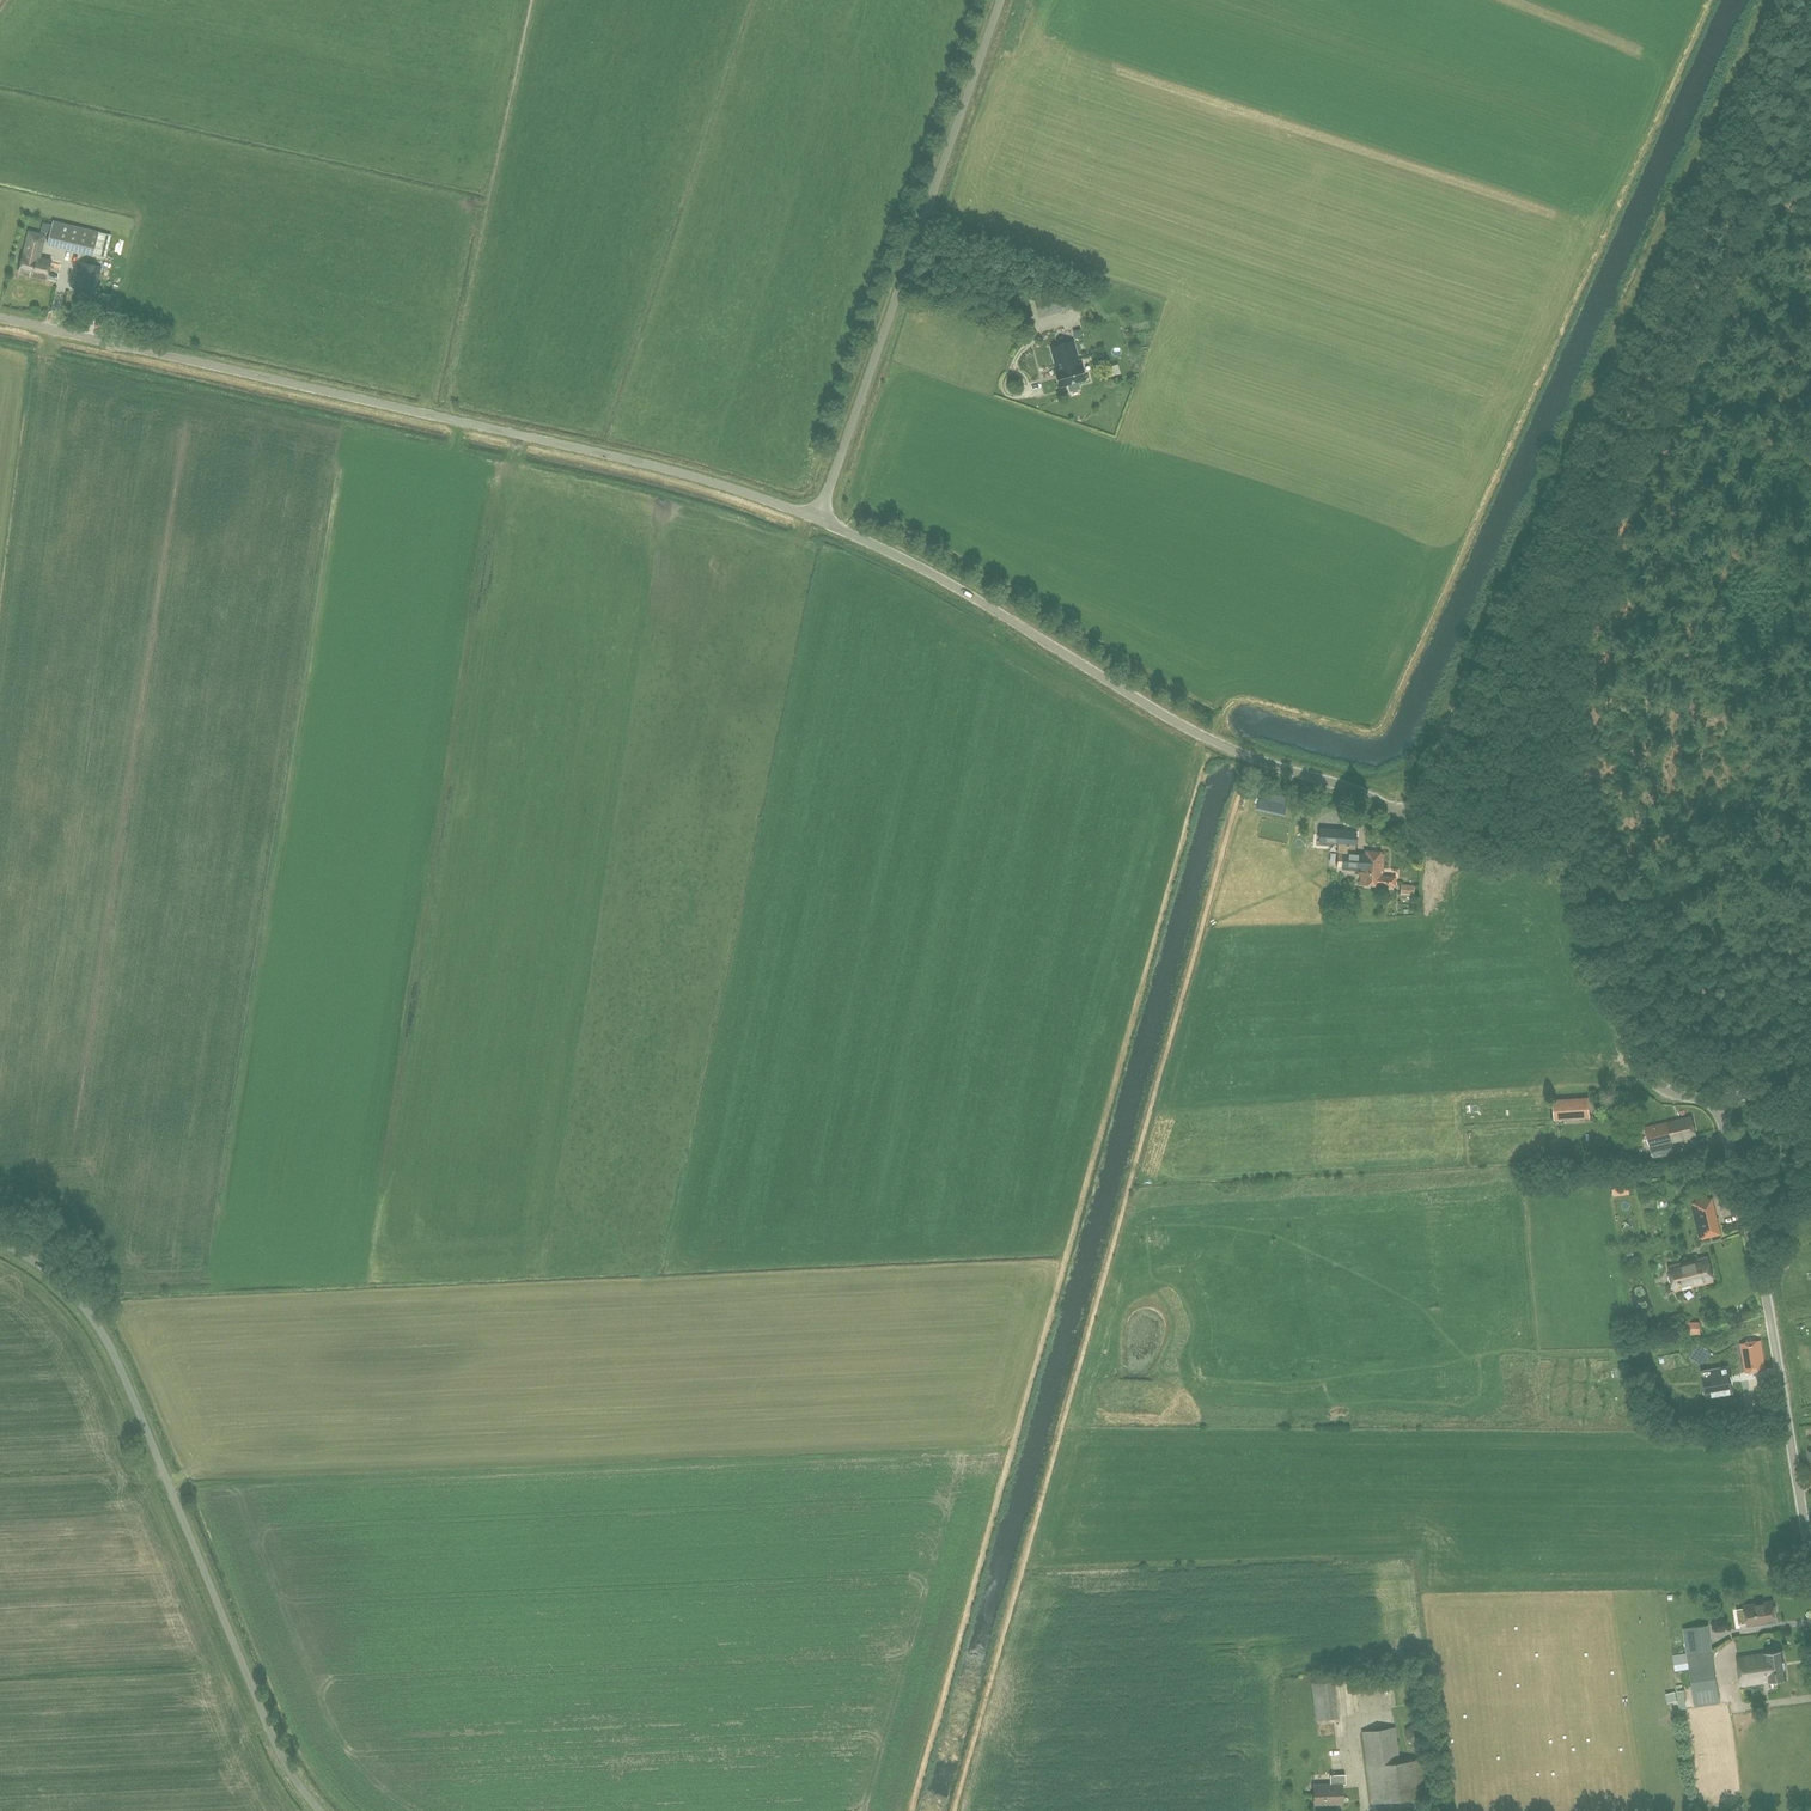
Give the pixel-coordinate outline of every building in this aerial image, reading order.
[(989,7),(986,19),(993,21),(996,9),(989,7)] [(53,220),(47,245),(94,256),(100,231),(53,220)] [(47,277),(51,259),(39,256),(44,235),(29,232),(20,271),(47,277)] [(102,266),(80,262),(75,285),(96,291),(102,266)] [(1081,363),(1080,364),(1073,341),(1050,348),(1057,371),(1056,371),(1061,386),(1086,378),(1081,363)] [(1341,866),(1362,868),(1363,853),(1351,853),(1352,845),(1356,845),(1357,829),(1320,827),(1319,842),(1338,844),(1337,851),(1342,852),(1341,866)] [(1382,876),(1384,853),(1363,851),(1362,871),(1360,871),(1359,884),(1381,885),(1382,885),(1395,886),(1396,877),(1382,876)] [(1588,1097),(1553,1099),(1555,1119),(1589,1117),(1588,1097)] [(1669,1122),(1652,1126),(1656,1144),(1671,1141),(1671,1142),(1697,1136),(1692,1117),(1669,1122)] [(1656,1144),(1650,1145),(1653,1157),(1674,1153),(1671,1142),(1671,1141),(1656,1144)] [(1613,1196),(1621,1195),(1620,1184),(1612,1185),(1613,1196)] [(1725,1214),(1732,1212),(1728,1197),(1721,1199),(1725,1214)] [(1701,1238),(1720,1233),(1711,1199),(1692,1204),(1701,1238)] [(1661,1228),(1662,1236),(1676,1235),(1675,1227),(1661,1228)] [(1695,1286),(1715,1281),(1709,1255),(1689,1260),(1695,1286)] [(1689,1260),(1669,1265),(1675,1291),(1695,1286),(1689,1260)] [(1700,1333),(1700,1322),(1685,1321),(1685,1333),(1700,1333)] [(1745,1372),(1765,1369),(1760,1340),(1740,1344),(1745,1372)] [(1735,1366),(1711,1370),(1715,1392),(1738,1388),(1736,1379),(1735,1366)] [(1748,1625),(1768,1623),(1768,1619),(1776,1618),(1776,1614),(1778,1612),(1777,1607),(1775,1605),(1774,1601),(1746,1605),(1748,1625)] [(1694,1649),(1715,1649),(1714,1625),(1693,1625),(1694,1649)] [(1695,1707),(1720,1703),(1712,1650),(1687,1654),(1695,1707)] [(1741,1685),(1787,1679),(1783,1651),(1737,1657),(1741,1685)] [(1316,1719),(1339,1716),(1334,1681),(1311,1684),(1316,1719)] [(1402,1725),(1402,1717),(1390,1717),(1390,1725),(1402,1725)] [(1416,1743),(1424,1737),(1423,1727),(1414,1722),(1405,1729),(1407,1740),(1416,1743)] [(1400,1761),(1394,1727),(1362,1732),(1367,1766),(1368,1766),(1373,1803),(1431,1795),(1425,1758),(1400,1761)] [(1329,1756),(1323,1760),(1329,1768),(1334,1764),(1329,1756)] [(1345,1781),(1345,1775),(1346,1775),(1346,1774),(1330,1775),(1330,1783),(1314,1783),(1315,1803),(1327,1802),(1327,1801),(1333,1801),(1333,1802),(1343,1801),(1342,1784),(1346,1784),(1346,1781),(1345,1781)]
